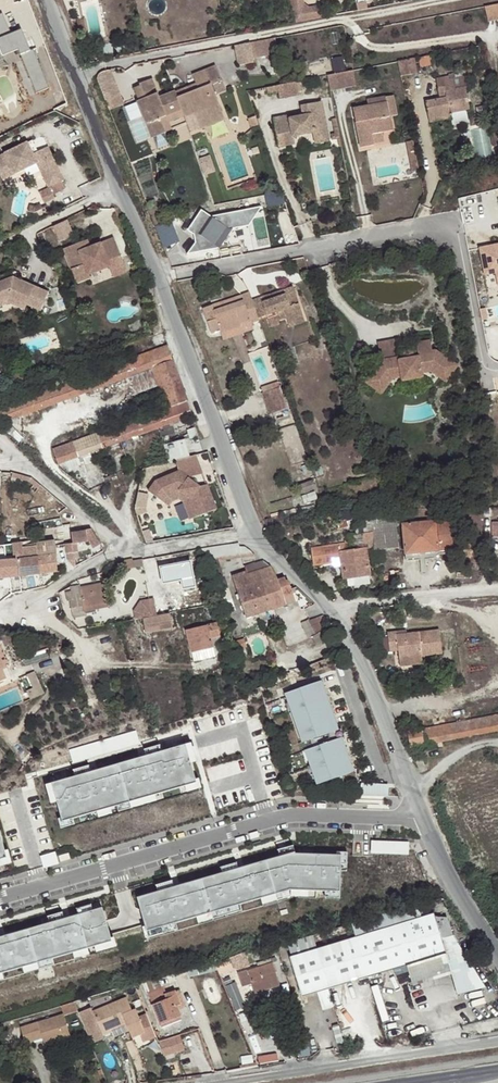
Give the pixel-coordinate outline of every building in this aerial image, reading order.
[(0,16),(0,57),(17,50),(36,95),(50,89),(34,49),(31,51),(22,30),(11,35),(3,15),(0,16)] [(270,40),(246,45),(249,62),(274,57),(270,40)] [(246,45),(231,48),(235,68),(250,65),(249,62),(246,45)] [(346,57),(335,57),(335,70),(346,70),(346,57)] [(192,114),(214,105),(207,85),(215,82),(210,66),(201,70),(203,76),(191,81),(194,88),(175,95),(172,88),(162,92),(156,95),(157,97),(153,99),(150,92),(154,90),(149,76),(137,80),(139,85),(143,94),(135,97),(139,111),(147,133),(161,128),(156,115),(178,106),(180,112),(181,114),(191,110),(192,114)] [(330,75),(333,91),(360,85),(357,69),(330,75)] [(203,76),(201,70),(189,74),(191,81),(203,76)] [(112,72),(98,78),(110,109),(124,103),(112,72)] [(194,88),(191,81),(172,88),(175,95),(194,88)] [(137,112),(139,111),(135,97),(143,94),(139,85),(128,89),(137,112)] [(452,113),(471,109),(467,87),(452,90),(451,85),(439,88),(441,99),(427,102),(430,123),(453,118),(452,113)] [(156,95),(162,92),(160,88),(154,90),(150,92),(153,99),(157,97),(156,95)] [(396,116),(393,96),(367,101),(368,106),(387,103),(390,117),(396,116)] [(303,116),(324,112),(322,102),(301,105),(303,116)] [(368,106),(353,109),(360,148),(374,146),(374,143),(372,134),(382,132),(393,131),(390,117),(387,103),(368,106)] [(215,109),(214,105),(192,114),(193,117),(215,109)] [(164,118),(180,112),(178,106),(156,115),(161,128),(167,126),(164,118)] [(289,115),(273,118),(276,135),(285,133),(292,132),(293,136),(313,133),(316,143),(329,141),(324,112),(303,116),(300,117),(290,119),(289,115)] [(488,127),(472,129),(475,155),(492,153),(488,127)] [(382,132),(372,134),(374,143),(384,141),(382,132)] [(285,133),(276,135),(279,147),(287,145),(285,133)] [(414,170),(421,168),(416,140),(408,141),(414,170)] [(33,142),(28,144),(34,156),(39,153),(33,142)] [(0,158),(0,174),(3,181),(38,165),(49,189),(64,182),(49,149),(39,153),(34,156),(28,144),(0,158)] [(211,218),(204,213),(193,228),(201,235),(203,251),(219,249),(218,241),(225,230),(248,226),(245,212),(211,218)] [(57,225),(62,241),(77,235),(71,220),(57,225)] [(176,223),(160,227),(165,247),(181,242),(176,223)] [(65,250),(78,283),(91,278),(90,275),(111,267),(109,261),(122,256),(115,239),(91,248),(86,250),(83,242),(65,250)] [(88,241),(83,242),(86,250),(91,248),(88,241)] [(480,249),(486,275),(497,273),(497,245),(480,249)] [(122,256),(109,261),(111,267),(115,278),(128,272),(122,256)] [(1,282),(14,277),(12,273),(0,277),(0,278),(1,282)] [(0,283),(0,302),(11,298),(28,305),(36,287),(19,280),(17,284),(13,282),(14,277),(1,282),(0,283)] [(288,321),(305,316),(295,286),(286,289),(289,299),(283,301),(281,297),(264,302),(263,297),(254,300),(251,293),(244,295),(246,302),(238,304),(239,307),(232,309),(231,306),(217,312),(215,305),(204,308),(213,333),(222,330),(223,332),(242,326),(241,324),(252,320),(253,321),(261,318),(260,317),(268,314),(271,322),(286,317),(288,321)] [(289,299),(286,289),(263,297),(264,302),(281,297),(283,301),(289,299)] [(246,302),(244,295),(215,305),(217,312),(231,306),(232,309),(239,307),(238,304),(246,302)] [(0,302),(0,307),(10,303),(26,310),(28,305),(11,298),(0,302)] [(306,322),(305,316),(288,321),(290,327),(306,322)] [(272,327),(288,321),(286,317),(271,322),(272,327)] [(255,328),(253,321),(252,320),(241,324),(242,326),(223,332),(225,338),(255,328)] [(452,376),(458,368),(437,352),(434,353),(431,343),(418,345),(420,359),(414,360),(414,357),(405,359),(406,361),(400,363),(396,342),(379,346),(383,364),(373,378),(384,385),(393,374),(394,380),(403,378),(404,382),(424,378),(423,374),(433,372),(432,366),(444,372),(445,371),(452,376)] [(174,422),(193,415),(167,346),(148,353),(154,367),(168,407),(174,422)] [(447,383),(452,376),(445,371),(444,372),(432,366),(433,372),(447,383)] [(384,385),(373,378),(368,385),(385,395),(394,380),(393,374),(384,385)] [(263,386),(270,414),(290,409),(282,381),(263,386)] [(115,426),(97,432),(103,448),(121,442),(115,426)] [(97,432),(72,441),(77,457),(103,448),(97,432)] [(72,441),(52,448),(57,464),(77,457),(72,441)] [(155,478),(147,491),(162,501),(166,495),(179,491),(191,501),(194,510),(216,509),(207,486),(200,488),(179,470),(155,478)] [(397,521),(395,522),(373,524),(373,532),(395,529),(397,529),(397,521)] [(402,525),(406,562),(440,558),(438,550),(453,548),(451,526),(438,527),(437,522),(402,525)] [(372,532),(349,535),(350,542),(340,544),(340,545),(307,549),(310,566),(328,563),(328,555),(341,554),(345,578),(369,574),(365,546),(367,545),(367,551),(399,548),(395,529),(373,532),(372,532)] [(71,534),(73,546),(89,543),(94,550),(101,545),(93,533),(87,538),(86,532),(71,534)] [(17,544),(20,577),(41,575),(39,560),(37,547),(22,549),(22,546),(22,543),(17,544)] [(37,547),(39,560),(56,557),(57,557),(55,543),(37,545),(37,547)] [(14,560),(5,561),(7,579),(20,577),(17,544),(12,544),(14,560)] [(56,557),(39,560),(41,575),(58,574),(56,557)] [(121,561),(122,570),(143,567),(142,558),(121,561)] [(276,576),(270,566),(265,562),(261,563),(278,608),(295,602),(289,582),(287,582),(283,575),(276,576)] [(261,563),(245,568),(246,572),(261,614),(278,608),(261,563)] [(261,614),(246,572),(232,576),(247,619),(261,614)] [(369,574),(345,578),(346,587),(370,584),(369,574)] [(76,618),(86,617),(85,610),(109,606),(105,583),(96,585),(96,587),(80,590),(80,588),(72,590),(75,603),(73,603),(76,618)] [(168,597),(154,600),(157,616),(170,613),(168,597)] [(133,612),(135,620),(145,618),(157,616),(154,600),(141,602),(133,612)] [(216,605),(206,607),(210,619),(220,616),(216,605)] [(173,629),(171,614),(143,619),(146,634),(173,629)] [(331,629),(323,617),(308,621),(316,634),(311,637),(316,646),(304,651),(312,666),(345,655),(335,640),(330,629),(331,629)] [(223,645),(218,624),(186,632),(192,654),(223,645)] [(397,637),(396,632),(387,633),(388,654),(398,653),(399,661),(422,658),(442,655),(440,631),(408,636),(397,637)] [(245,639),(228,643),(231,651),(247,648),(245,639)] [(223,645),(192,654),(194,661),(217,656),(223,645)] [(49,657),(46,650),(23,657),(26,665),(49,657)] [(422,658),(399,661),(400,669),(423,666),(422,658)] [(28,674),(33,688),(37,697),(45,693),(35,671),(28,674)] [(37,697),(33,688),(27,691),(31,699),(37,697)] [(325,689),(292,698),(318,790),(351,780),(325,689)] [(450,723),(454,739),(497,731),(497,714),(450,723)] [(450,723),(407,731),(410,748),(454,739),(450,723)] [(72,748),(75,762),(142,743),(138,729),(72,748)] [(187,749),(122,768),(132,803),(197,784),(187,749)] [(77,770),(79,776),(96,772),(95,766),(77,770)] [(122,768),(53,789),(64,823),(132,803),(122,768)] [(10,858),(0,825),(0,861),(10,858)] [(374,853),(412,854),(412,841),(374,840),(374,853)] [(43,856),(47,867),(62,862),(58,851),(43,856)] [(295,853),(267,860),(275,893),(294,888),(340,890),(342,855),(295,853)] [(205,878),(215,910),(275,893),(267,860),(205,878)] [(205,878),(139,898),(148,930),(215,910),(205,878)] [(27,928),(37,961),(112,938),(102,906),(27,928)] [(407,966),(447,954),(435,915),(395,927),(407,966)] [(407,966),(395,927),(356,938),(368,977),(407,966)] [(0,936),(0,972),(37,961),(27,928),(0,936)] [(294,952),(318,946),(316,936),(291,942),(294,952)] [(368,977),(356,938),(317,949),(328,988),(368,977)] [(302,996),(328,988),(317,949),(291,957),(302,996)] [(279,984),(272,962),(236,974),(241,987),(253,983),(255,991),(279,984)] [(218,970),(215,963),(188,970),(190,977),(218,970)] [(143,981),(148,993),(163,987),(159,977),(143,981)] [(163,987),(148,993),(160,1023),(181,1015),(178,1008),(177,1005),(180,1003),(175,991),(166,995),(163,987)] [(180,989),(175,991),(180,1003),(177,1005),(178,1008),(186,1005),(180,989)] [(123,1015),(132,1010),(127,997),(93,1011),(102,1035),(112,1031),(112,1030),(127,1024),(123,1015)] [(66,1012),(79,1010),(77,1001),(64,1004),(66,1012)] [(132,1010),(123,1015),(127,1024),(130,1031),(133,1038),(141,1035),(146,1033),(149,1040),(156,1037),(147,1014),(140,1017),(136,1009),(132,1010)] [(26,1043),(35,1040),(33,1032),(41,1030),(43,1038),(46,1044),(71,1036),(64,1014),(21,1027),(26,1043)] [(181,1015),(160,1023),(162,1027),(183,1020),(181,1015)] [(115,1037),(130,1031),(127,1024),(112,1030),(112,1031),(115,1037)] [(33,1032),(35,1040),(43,1038),(41,1030),(33,1032)] [(141,1035),(144,1043),(149,1040),(146,1033),(141,1035)] [(176,1052),(185,1049),(181,1035),(171,1038),(176,1052)] [(164,1056),(176,1052),(171,1038),(162,1041),(160,1041),(164,1056)]
